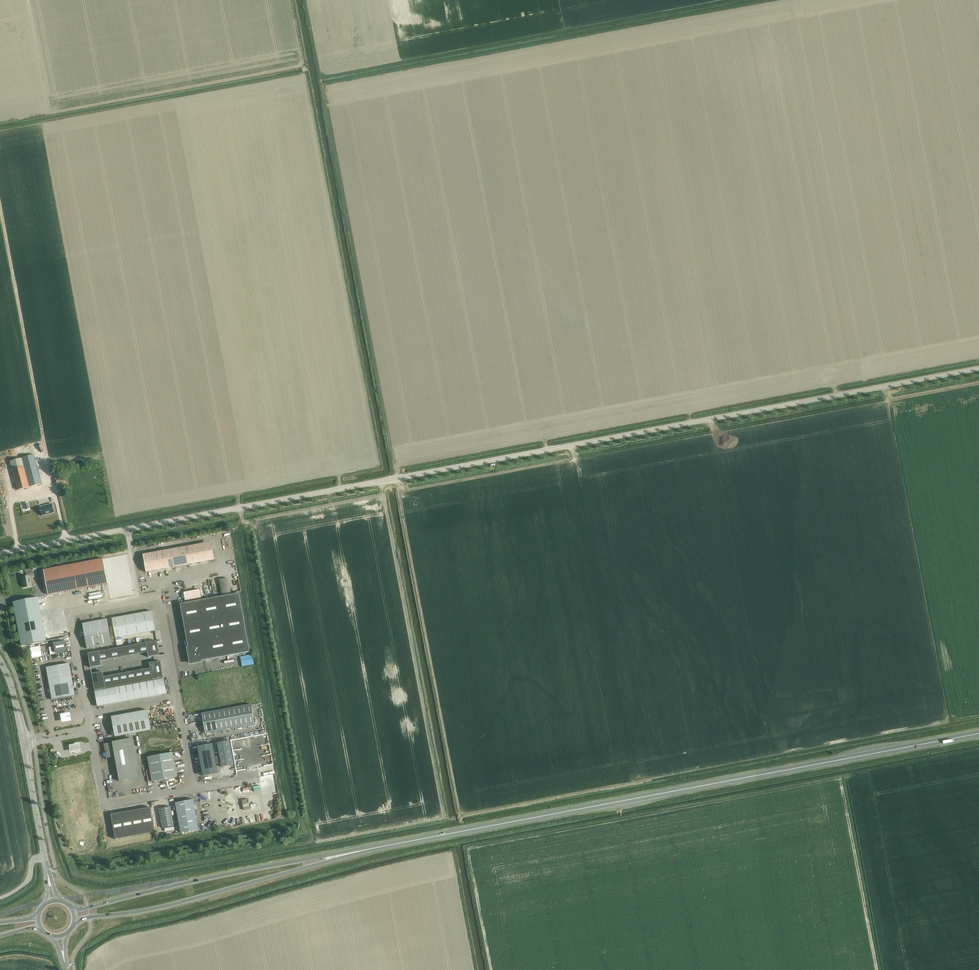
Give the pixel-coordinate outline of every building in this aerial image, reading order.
[(42,484),(36,464),(34,455),(22,458),(30,487),(42,484)] [(29,487),(24,467),(22,458),(10,461),(18,490),(29,487)] [(66,482),(69,482),(67,476),(65,476),(63,468),(52,471),(54,479),(56,485),(66,482)] [(52,504),(39,507),(42,516),(54,512),(52,504)] [(146,572),(207,561),(204,543),(143,554),(146,572)] [(107,583),(103,559),(43,570),(48,595),(107,583)] [(27,576),(22,577),(24,588),(32,586),(30,578),(35,577),(34,572),(26,574),(27,576)] [(219,579),(222,594),(231,593),(228,578),(219,579)] [(250,652),(239,593),(180,604),(191,663),(250,652)] [(38,597),(13,602),(21,646),(46,641),(38,597)] [(112,618),(115,638),(155,631),(151,611),(112,618)] [(82,624),(87,649),(112,644),(107,619),(82,624)] [(55,653),(67,651),(65,641),(53,643),(55,653)] [(88,654),(90,668),(101,666),(101,661),(147,652),(148,657),(159,655),(157,641),(88,654)] [(163,678),(160,661),(149,663),(150,668),(103,677),(102,672),(91,674),(94,690),(163,678)] [(75,695),(69,663),(46,667),(49,683),(49,686),(52,699),(75,695)] [(95,691),(97,706),(166,694),(164,679),(95,691)] [(251,705),(202,714),(205,733),(255,724),(251,705)] [(147,710),(111,717),(115,736),(151,730),(147,710)] [(132,738),(112,742),(104,744),(104,743),(103,743),(105,753),(104,753),(105,757),(106,757),(106,759),(106,758),(115,757),(119,782),(139,778),(132,738)] [(229,741),(217,743),(221,767),(234,765),(229,741)] [(79,744),(70,746),(71,752),(80,751),(79,744)] [(218,773),(212,744),(197,746),(203,776),(218,773)] [(152,782),(177,777),(172,752),(147,757),(152,782)] [(175,803),(180,832),(198,829),(193,799),(175,803)] [(155,832),(150,807),(111,815),(115,839),(155,832)] [(173,826),(170,807),(159,809),(163,828),(173,826)]
